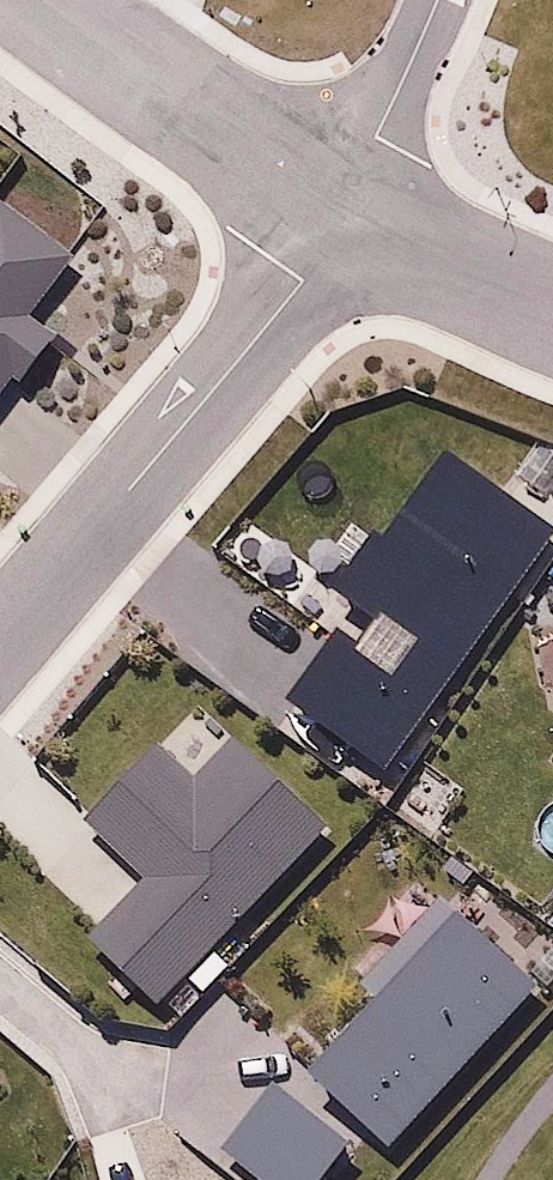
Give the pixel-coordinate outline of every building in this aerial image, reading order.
[(74,258),(6,201),(0,208),(0,357),(74,258)] [(267,721),(368,792),(552,541),(552,540),(461,465),(267,721)] [(539,640),(552,653),(552,622),(539,640)] [(140,875),(72,934),(142,1000),(319,820),(228,730),(186,772),(153,742),(83,816),(140,875)] [(436,917),(296,1077),(387,1147),(523,982),(436,917)] [(219,1160),(243,1179),(321,1179),(339,1157),(266,1104),(219,1160)]
